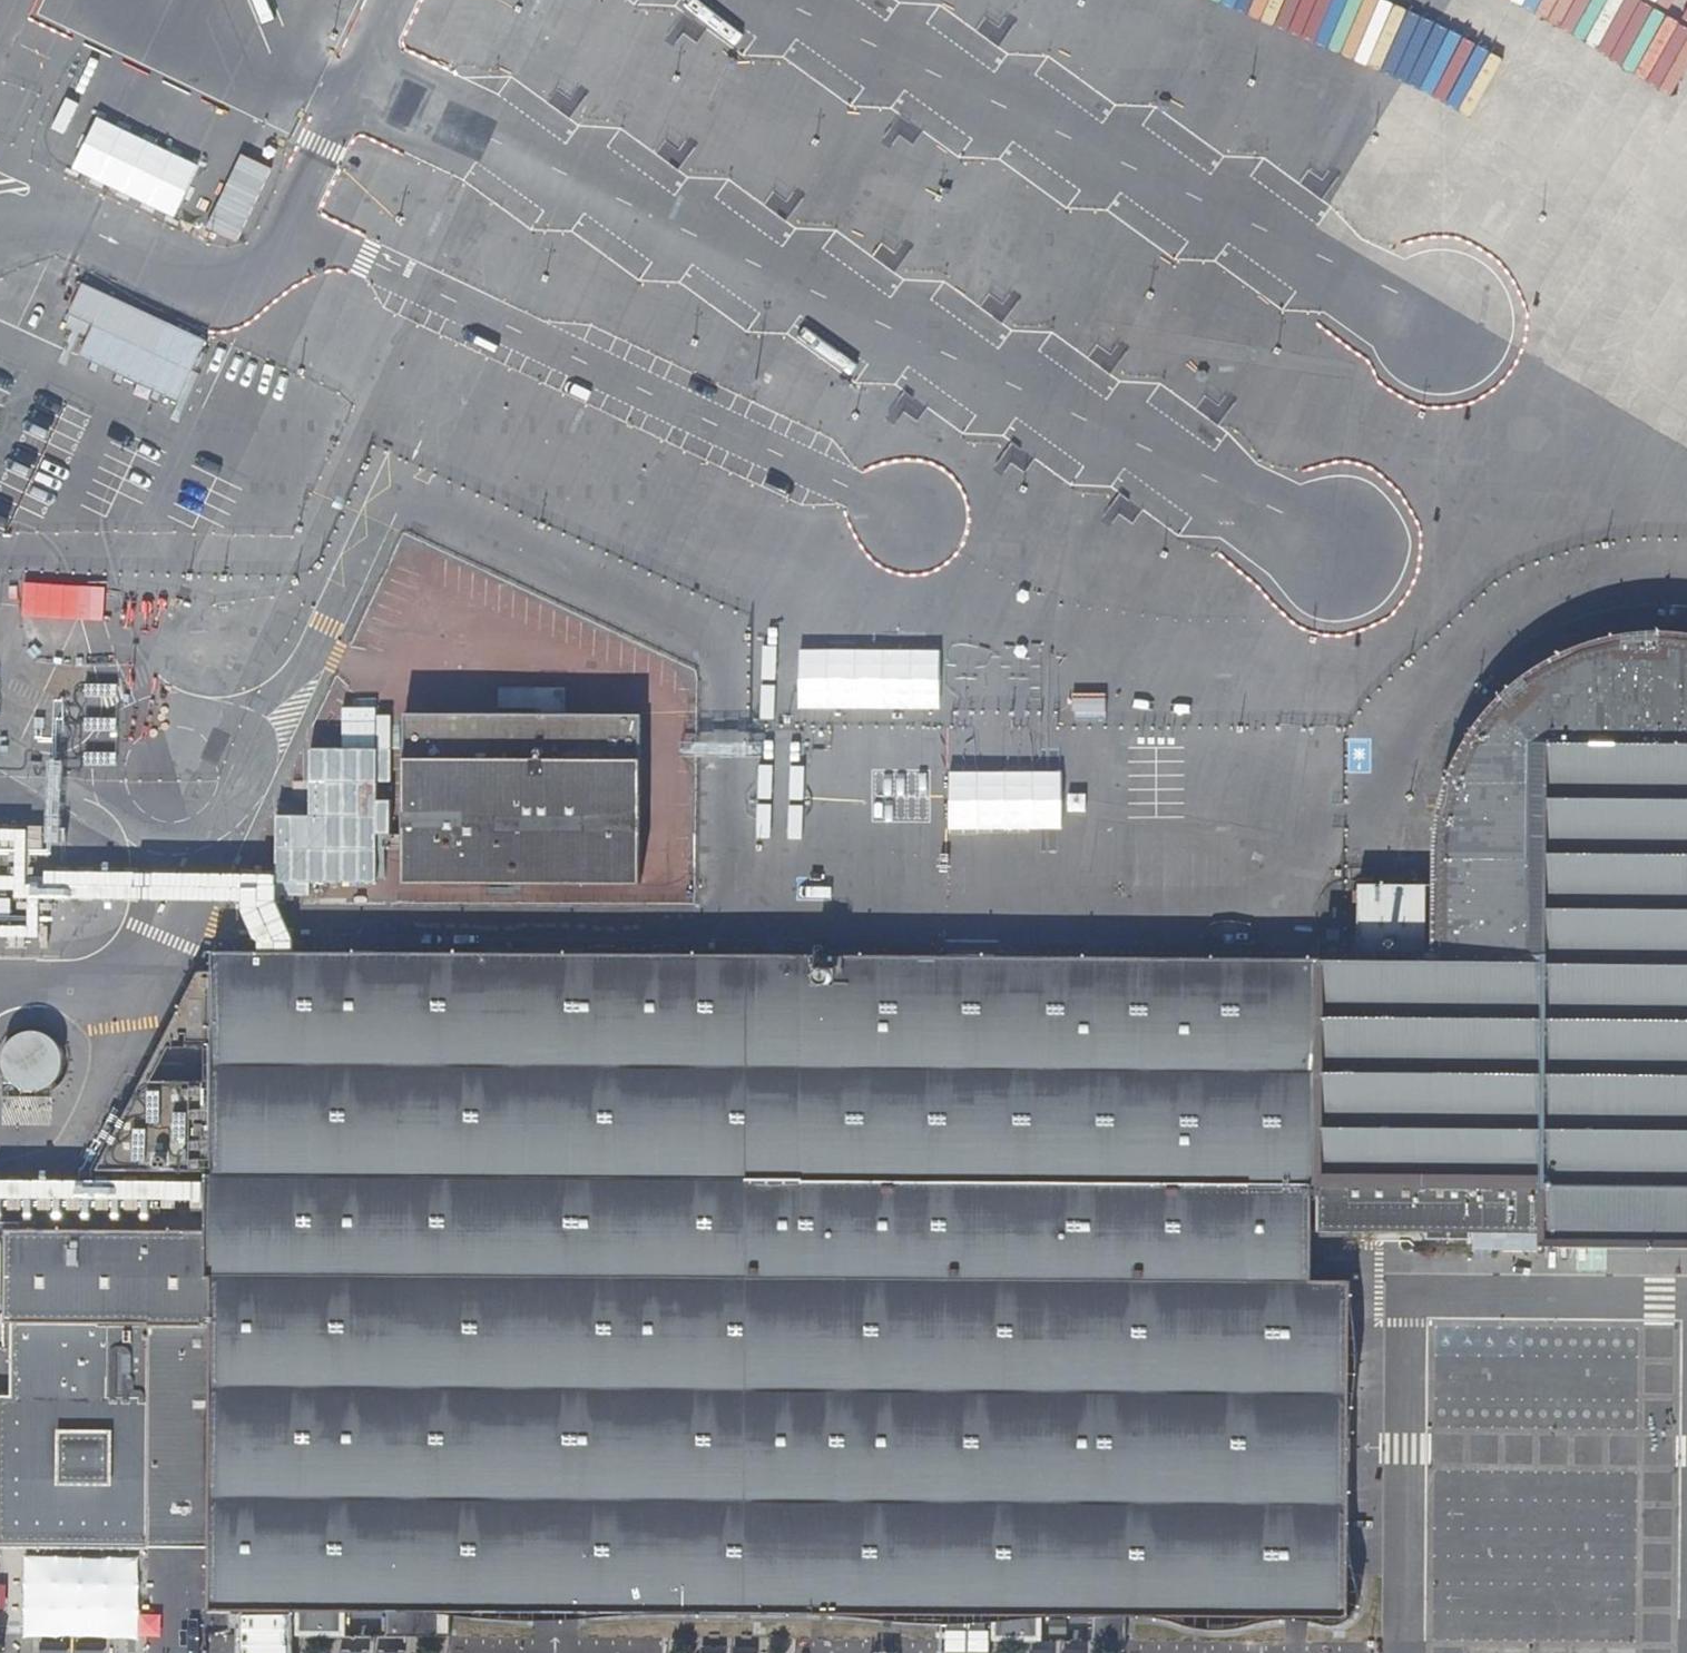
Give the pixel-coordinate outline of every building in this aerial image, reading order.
[(307,0),(240,0),(296,25),(307,0)] [(465,541),(460,555),(490,566),(495,553),(465,541)] [(518,568),(514,581),(544,589),(547,576),(518,568)] [(1685,633),(1646,632),(1607,639),(1555,654),(1503,688),(1457,746),(1440,792),(1431,833),(1429,886),(1427,964),(1352,962),(1297,962),(1298,1183),(1320,1183),(1319,1224),(1427,1224),(1427,1239),(1470,1239),(1470,1225),(1548,1225),(1548,1240),(1646,1240),(1686,1240),(1686,633),(1685,633)] [(409,708),(404,881),(638,886),(642,712),(409,708)] [(1427,964),(1429,886),(1353,884),(1352,962),(1427,964)] [(218,1277),(219,1544),(219,1575),(220,1604),(253,1605),(291,1605),(289,1640),(371,1640),(451,1641),(451,1607),(476,1607),(513,1607),(557,1608),(740,1611),(972,1611),(991,1611),(990,1642),(1126,1643),(1126,1613),(1196,1615),(1296,1617),(1350,1618),(1350,1578),(1351,1508),(1351,1451),(1352,1397),(1352,1325),(1353,1279),(1297,1279),(1256,1278),(1256,1248),(1256,1183),(1298,1183),(1297,962),(1229,961),(1188,961),(1139,960),(1075,959),(1020,959),(970,958),(918,957),(867,957),(816,956),(765,955),(714,954),(663,954),(612,953),(561,952),(491,952),(422,951),(352,950),(283,949),(213,948),(213,975),(212,1013),(211,1126),(211,1170),(210,1197),(209,1224),(209,1277),(218,1277)] [(212,1013),(213,975),(199,974),(101,1170),(211,1170),(211,1126),(212,1013)] [(4,1126),(52,1125),(51,1089),(63,1089),(63,1031),(10,1032),(11,1095),(3,1095),(4,1126)] [(209,1224),(172,1225),(45,1225),(11,1225),(12,1257),(11,1277),(11,1298),(12,1394),(0,1394),(0,1545),(151,1544),(186,1544),(219,1544),(218,1277),(209,1277),(209,1224)]
